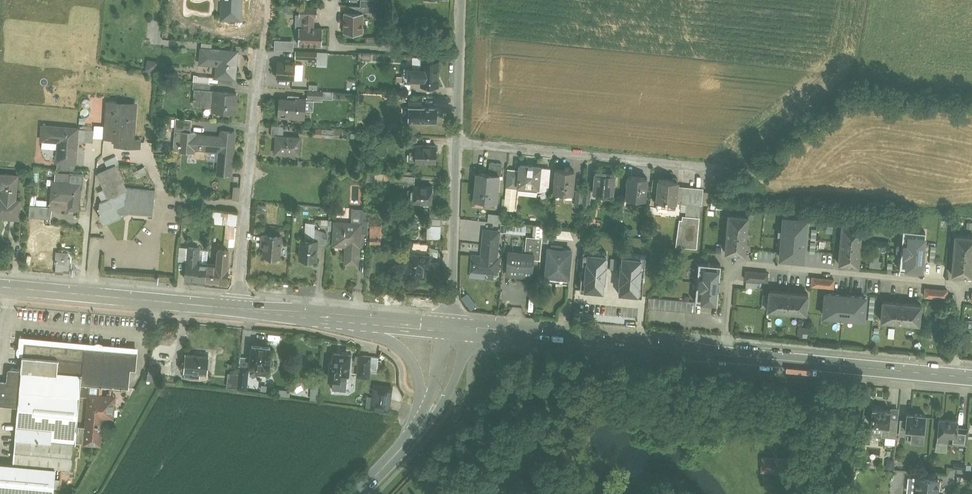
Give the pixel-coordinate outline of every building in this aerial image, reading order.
[(223,15),(241,16),(241,0),(223,0),(223,15)] [(318,5),(300,4),(300,12),(305,13),(304,25),(299,24),(299,41),(323,42),(323,25),(314,25),(315,13),(318,13),(318,5)] [(348,10),(344,9),(344,30),(362,31),(363,11),(363,10),(348,10)] [(294,38),(279,37),(279,46),(294,47),(294,38)] [(238,49),(202,45),(201,57),(218,58),(217,61),(218,61),(217,74),(219,74),(235,75),(235,76),(238,49)] [(158,59),(146,57),(144,69),(156,71),(158,59)] [(439,58),(423,58),(423,67),(422,78),(422,83),(438,84),(439,58)] [(296,60),(278,59),(277,75),(295,76),(296,60)] [(423,67),(407,67),(407,77),(422,78),(423,67)] [(235,75),(219,74),(218,81),(234,82),(235,75)] [(211,80),(194,79),(193,86),(211,87),(211,80)] [(237,91),(216,89),(216,90),(195,88),(194,101),(194,100),(215,102),(214,108),(235,110),(237,91)] [(292,97),(280,96),(279,110),(287,110),(287,114),(305,115),(306,96),(297,95),(293,93),(292,93),(292,97)] [(117,100),(116,99),(110,99),(109,99),(108,100),(107,101),(107,107),(107,108),(108,108),(108,109),(113,109),(113,119),(108,119),(107,135),(127,137),(126,145),(140,146),(141,137),(133,137),(136,103),(118,102),(118,101),(117,100)] [(438,105),(409,105),(408,120),(420,120),(420,119),(438,120),(438,106),(438,105)] [(193,117),(177,115),(176,128),(191,129),(192,129),(193,117)] [(102,136),(103,123),(95,122),(94,127),(94,135),(102,136)] [(284,124),(273,123),(272,133),(277,133),(283,134),(284,124)] [(78,126),(43,124),(42,137),(43,137),(43,136),(59,138),(57,159),(76,160),(78,126)] [(335,127),(316,126),(315,134),(334,135),(335,127)] [(94,127),(87,127),(86,139),(94,139),(94,135),(94,127)] [(221,134),(196,132),(196,129),(192,129),(191,129),(176,128),(174,147),(194,149),(195,145),(201,145),(201,147),(202,147),(202,145),(221,147),(220,171),(218,171),(218,172),(232,173),(235,130),(222,128),(221,134)] [(283,134),(277,133),(276,150),(299,152),(300,135),(283,134)] [(437,143),(417,142),(416,159),(437,160),(437,143)] [(116,153),(105,159),(109,166),(115,163),(120,161),(116,153)] [(76,160),(57,159),(57,167),(75,168),(76,160)] [(502,161),(490,160),(489,171),(500,172),(500,173),(501,173),(502,161)] [(541,164),(521,162),(520,167),(519,182),(538,184),(539,184),(541,165),(541,164)] [(109,166),(98,171),(107,189),(105,190),(124,181),(115,163),(109,166)] [(551,166),(541,165),(539,184),(538,184),(538,188),(548,189),(551,166)] [(520,167),(508,166),(507,184),(519,185),(519,182),(520,167)] [(575,168),(557,166),(555,189),(572,190),(575,168)] [(489,171),(477,170),(475,197),(497,199),(498,189),(496,188),(497,173),(500,173),(500,172),(489,171)] [(614,172),(597,170),(595,189),(600,189),(599,194),(611,196),(611,191),(612,191),(613,182),(616,183),(617,176),(614,176),(614,172)] [(0,171),(0,185),(7,185),(6,196),(0,196),(0,214),(19,216),(21,198),(16,197),(18,173),(0,171)] [(70,173),(57,172),(56,185),(53,185),(51,204),(78,207),(81,182),(83,182),(84,172),(70,171),(70,173)] [(416,174),(391,172),(391,177),(391,179),(415,181),(416,174)] [(648,175),(628,173),(629,174),(627,195),(646,197),(645,196),(647,175),(648,175)] [(673,177),(659,176),(656,204),(676,206),(676,199),(682,200),(683,187),(683,186),(683,185),(678,184),(678,176),(673,175),(673,177)] [(124,181),(105,190),(108,196),(101,199),(100,213),(102,218),(103,218),(103,217),(108,215),(109,215),(109,214),(114,212),(115,212),(115,211),(120,209),(121,208),(125,206),(125,207),(126,207),(126,204),(154,206),(156,188),(126,185),(124,181)] [(538,184),(519,182),(519,185),(519,190),(536,191),(538,190),(538,188),(538,184)] [(433,184),(414,183),(414,184),(408,184),(408,187),(414,187),(414,199),(432,200),(433,184)] [(519,185),(507,184),(504,207),(517,208),(519,190),(519,185)] [(683,186),(683,187),(682,200),(687,200),(700,202),(702,202),(703,188),(683,186)] [(700,202),(687,200),(686,213),(699,214),(700,202)] [(50,217),(51,204),(30,203),(29,215),(50,217)] [(237,210),(213,208),(212,221),(226,222),(236,223),(237,210)] [(369,209),(361,208),(361,221),(361,230),(368,230),(369,209)] [(486,218),(500,219),(501,211),(487,209),(486,218)] [(748,212),(729,211),(725,249),(745,251),(748,212)] [(189,212),(183,216),(186,221),(192,218),(189,212)] [(676,243),(696,245),(699,214),(686,213),(683,212),(682,216),(679,216),(676,243)] [(806,217),(783,215),(780,254),(803,256),(806,217)] [(329,222),(316,221),(315,238),(318,238),(318,241),(328,241),(329,222)] [(361,221),(346,221),(346,223),(336,222),(335,242),(347,242),(346,259),(358,260),(359,243),(360,243),(361,230),(361,221)] [(861,222),(842,221),(838,259),(858,261),(861,222)] [(226,222),(224,243),(234,243),(236,223),(226,222)] [(426,222),(425,235),(439,235),(439,222),(426,222)] [(924,227),(902,226),(899,265),(921,267),(924,227)] [(499,229),(485,227),(484,240),(498,241),(499,229)] [(955,231),(951,270),(971,271),(971,265),(971,233),(955,231)] [(282,234),(263,232),(262,241),(265,241),(264,252),(281,253),(282,234)] [(526,251),(511,249),(510,268),(518,268),(518,271),(533,273),(534,255),(531,255),(532,252),(535,252),(536,234),(527,234),(526,251)] [(543,235),(536,234),(535,252),(532,252),(531,255),(534,255),(541,256),(543,239),(543,235)] [(315,238),(302,236),(300,255),(316,257),(318,241),(318,238),(315,238)] [(431,241),(412,240),(411,252),(430,253),(431,241)] [(498,241),(484,240),(483,254),(474,253),(473,267),(497,269),(498,255),(496,255),(498,241)] [(564,243),(551,242),(551,245),(548,245),(545,275),(569,277),(572,247),(563,246),(564,243)] [(200,245),(190,244),(188,258),(199,259),(200,245)] [(229,248),(219,247),(218,261),(228,262),(229,248)] [(68,250),(57,249),(56,259),(67,260),(68,250)] [(606,251),(588,249),(587,258),(586,258),(584,276),(585,276),(584,285),(602,287),(603,277),(604,277),(605,263),(605,261),(606,251)] [(430,253),(411,252),(409,272),(422,274),(423,263),(429,264),(430,253)] [(641,254),(622,253),(622,262),(621,262),(619,278),(620,278),(619,288),(637,290),(638,281),(639,281),(641,263),(640,263),(641,254)] [(869,253),(868,263),(879,263),(879,254),(869,253)] [(188,258),(187,258),(186,276),(206,278),(208,260),(199,259),(188,258)] [(720,261),(698,259),(695,298),(717,300),(720,261)] [(218,261),(208,260),(206,278),(227,280),(229,262),(228,262),(218,261)] [(768,269),(747,267),(746,276),(760,277),(768,277),(768,269)] [(834,275),(811,272),(810,282),(833,285),(834,275)] [(759,285),(760,277),(746,276),(745,284),(759,285)] [(948,285),(925,283),(924,292),(947,294),(948,285)] [(808,289),(770,286),(768,305),(806,309),(808,289)] [(867,291),(824,287),(821,313),(864,317),(867,291)] [(648,305),(692,308),(693,297),(648,294),(648,305)] [(921,300),(883,296),(881,316),(919,320),(921,300)] [(797,332),(805,332),(805,322),(797,322),(797,332)] [(966,344),(970,329),(964,327),(960,342),(966,344)] [(139,348),(25,338),(24,352),(23,352),(22,364),(19,399),(14,460),(56,463),(75,465),(81,392),(82,381),(89,381),(130,385),(131,366),(137,366),(139,348)] [(271,344),(253,342),(252,348),(251,354),(252,354),(251,361),(257,362),(269,363),(269,362),(270,362),(272,361),(273,361),(273,360),(274,359),(274,358),(275,357),(274,356),(274,355),(273,354),(272,353),(270,352),(271,344)] [(342,350),(335,349),(334,357),(331,357),(331,368),(331,375),(339,375),(340,368),(345,369),(348,369),(350,350),(348,351),(348,349),(347,349),(344,348),(343,349),(342,350)] [(209,352),(187,350),(186,358),(185,358),(184,358),(183,359),(182,360),(181,361),(181,363),(182,364),(182,365),(183,366),(185,367),(185,368),(208,370),(209,352)] [(372,352),(360,351),(359,367),(364,368),(369,368),(371,368),(371,365),(372,352)] [(379,353),(372,352),(371,365),(378,366),(379,353)] [(251,354),(241,353),(240,364),(251,365),(251,361),(252,354),(251,354)] [(0,379),(0,398),(19,399),(22,364),(13,364),(12,365),(11,367),(11,368),(10,378),(9,379),(0,379)] [(89,381),(82,381),(81,392),(88,392),(89,381)] [(115,393),(91,391),(88,423),(80,422),(79,438),(86,439),(97,440),(98,432),(101,432),(103,411),(112,412),(112,413),(113,413),(115,393)] [(390,395),(377,393),(375,404),(389,406),(390,395)] [(891,405),(872,403),(872,404),(871,420),(882,421),(889,422),(890,413),(891,406),(891,405)] [(926,410),(907,408),(907,409),(906,415),(905,429),(924,430),(925,411),(926,410)] [(898,414),(890,413),(889,422),(882,421),(881,432),(896,433),(898,414)] [(958,414),(939,413),(939,414),(937,437),(955,439),(957,422),(958,416),(958,415),(958,414)] [(969,423),(957,422),(955,439),(967,440),(969,423)] [(788,454),(762,453),(761,467),(787,468),(788,454)] [(14,460),(0,459),(0,493),(8,493),(54,493),(56,463),(14,460)] [(918,474),(916,493),(935,493),(935,492),(936,492),(936,486),(936,485),(937,476),(918,474)]
